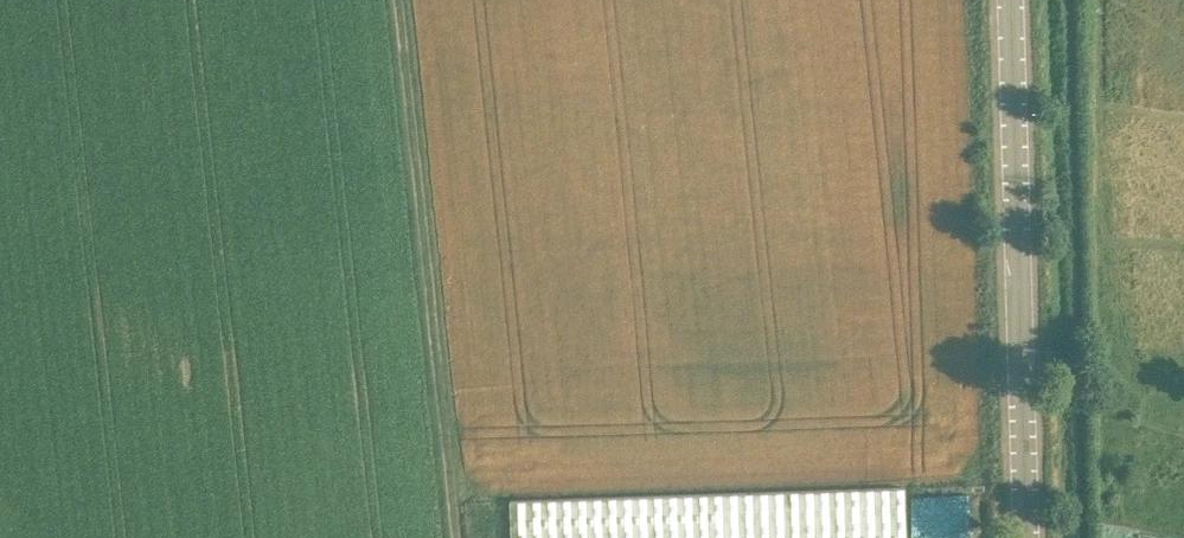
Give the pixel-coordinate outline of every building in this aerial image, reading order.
[(965,528),(905,531),(906,537),(966,537),(965,528)]
